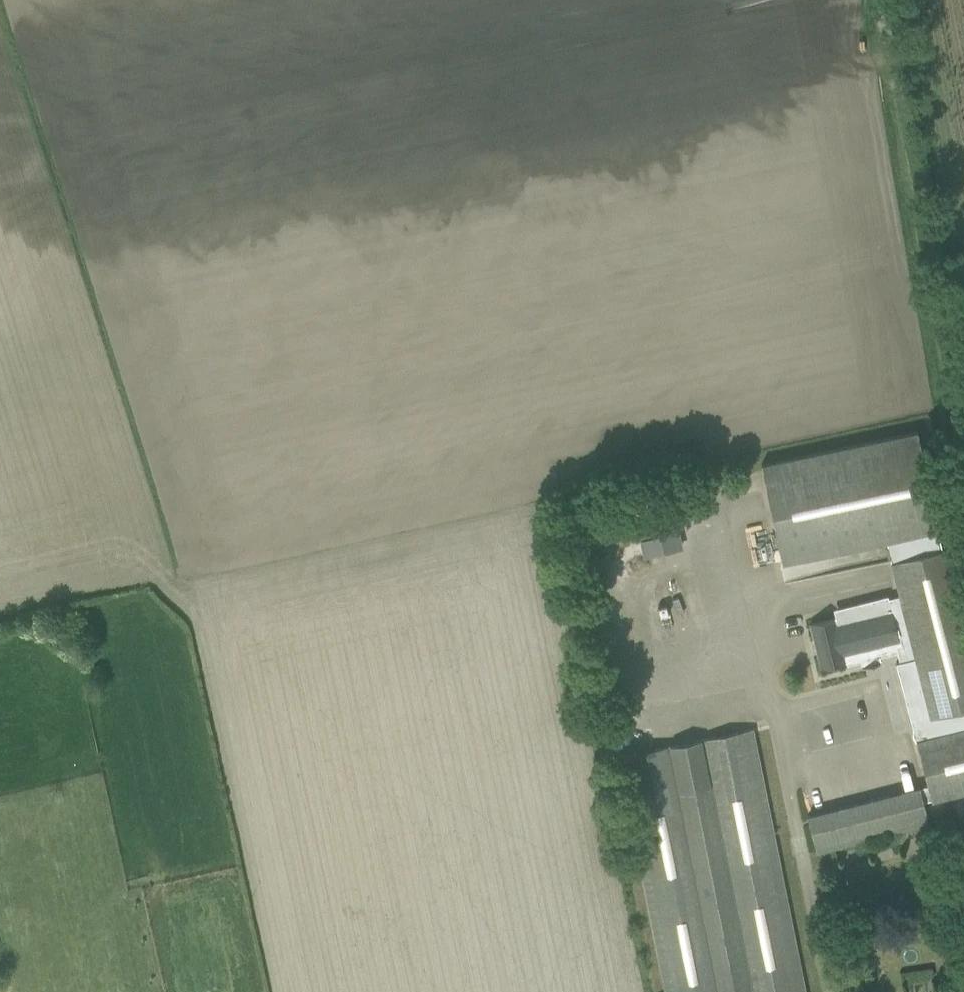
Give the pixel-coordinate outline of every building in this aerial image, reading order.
[(928,822),(923,805),(930,803),(931,806),(951,800),(963,849),(963,611),(948,547),(942,548),(918,430),(761,465),(782,564),(886,540),(891,562),(889,563),(899,600),(888,603),(887,600),(833,614),(834,618),(810,624),(821,667),(845,661),(847,668),(897,655),(900,666),(896,667),(927,789),(920,791),(918,785),(807,813),(816,852),(928,822)] [(676,531),(640,541),(644,558),(681,548),(676,531)] [(752,727),(617,753),(665,991),(805,991),(752,727)]
